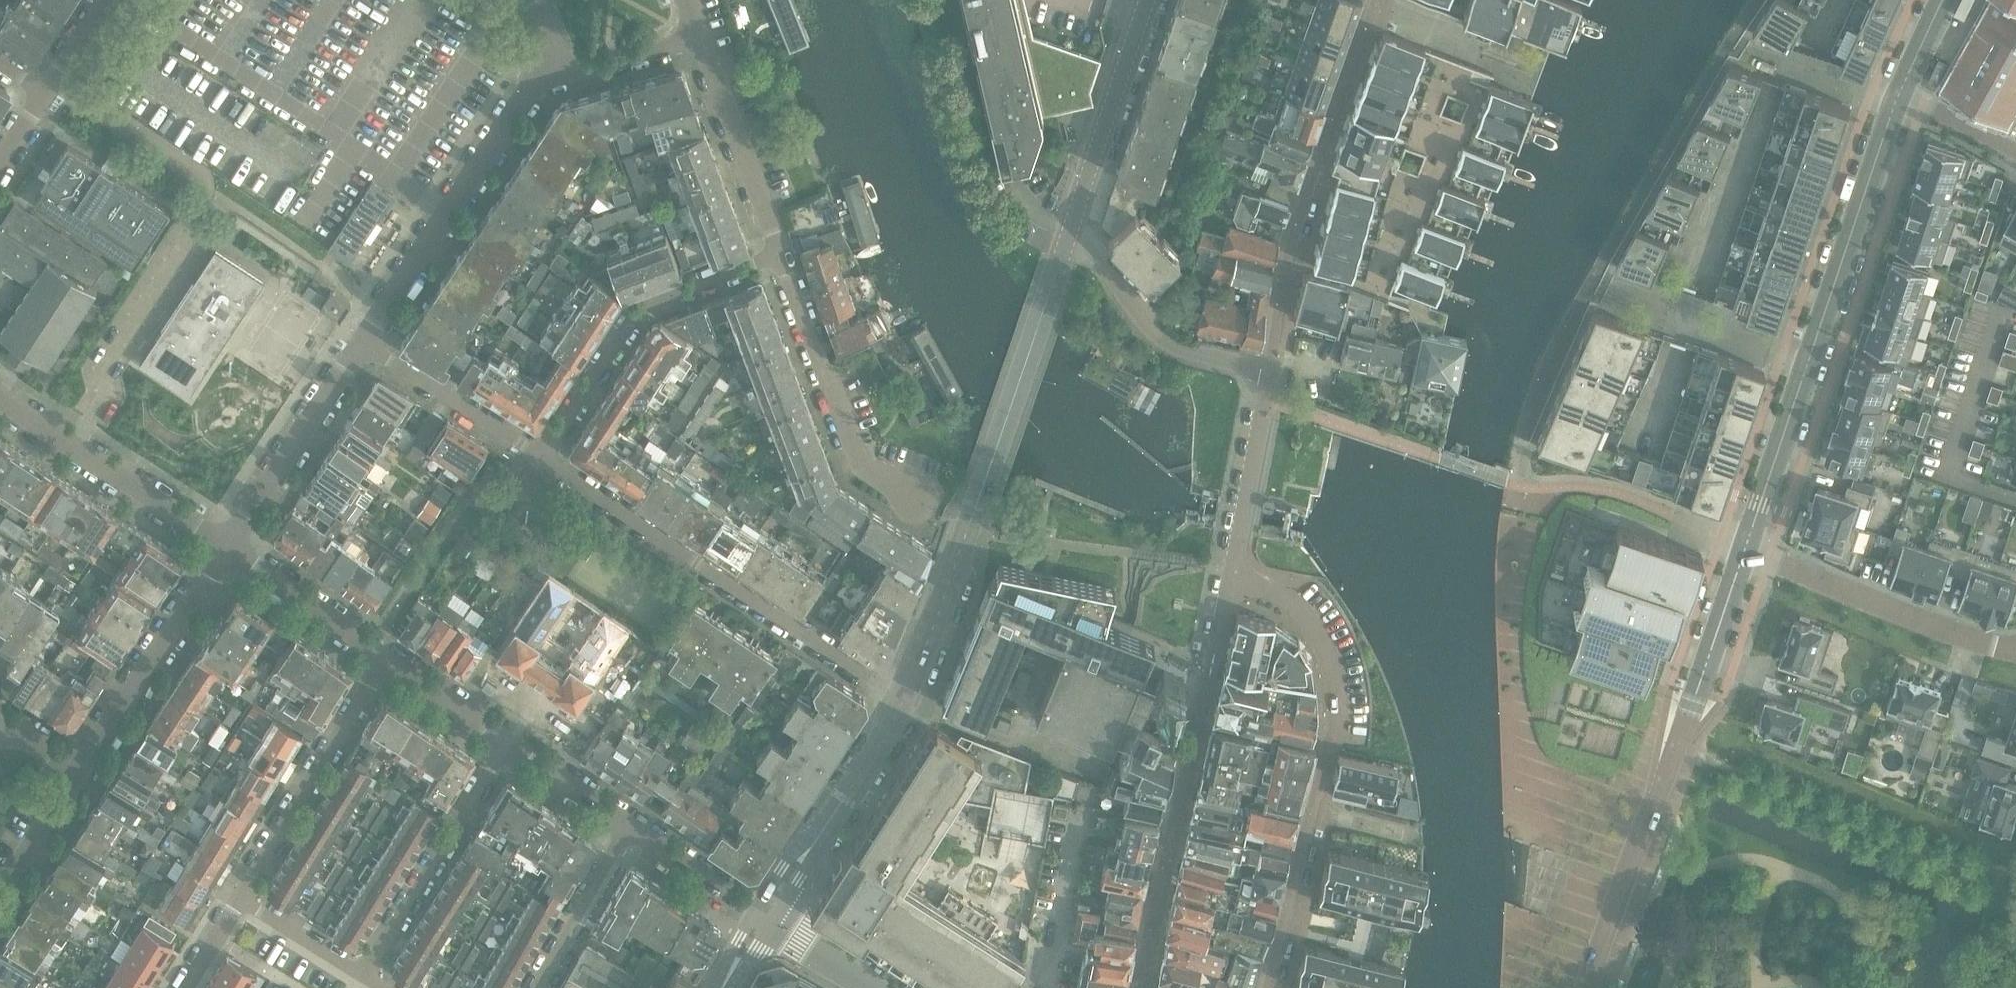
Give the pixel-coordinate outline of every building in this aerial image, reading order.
[(43,47),(42,46),(50,34),(55,26),(58,25),(62,18),(60,17),(61,16),(44,5),(48,0),(24,0),(21,5),(12,0),(10,0),(6,6),(16,13),(5,30),(0,27),(0,38),(30,57),(38,56),(43,47)] [(44,5),(61,16),(67,7),(69,7),(73,1),(73,0),(48,0),(44,5)] [(790,57),(811,50),(793,0),(770,0),(790,57)] [(1101,59),(1033,36),(1028,15),(1024,16),(1019,15),(1016,0),(962,0),(1001,171),(1024,166),(1023,162),(1029,161),(1042,123),(1040,117),(1043,116),(1043,115),(1051,113),(1058,111),(1094,103),(1091,91),(1101,59)] [(1215,10),(1183,0),(1178,0),(1169,28),(1204,40),(1215,10)] [(1215,10),(1218,0),(1183,0),(1215,10)] [(1318,5),(1356,19),(1363,1),(1361,0),(1320,0),(1318,5)] [(1565,45),(1581,3),(1574,0),(1469,0),(1462,18),(1505,35),(1509,24),(1565,45)] [(1790,0),(1777,0),(1753,34),(1792,47),(1810,11),(1790,0)] [(1872,3),(1893,13),(1899,0),(1873,0),(1872,3)] [(1942,90),(2009,127),(2015,114),(2015,0),(1992,0),(1942,90)] [(1893,13),(1872,3),(1860,29),(1881,39),(1893,13)] [(1350,36),(1356,19),(1318,5),(1312,23),(1350,36)] [(1264,13),(1261,23),(1271,27),(1275,17),(1264,13)] [(1268,36),(1271,27),(1261,23),(1257,32),(1268,36)] [(1312,23),(1305,41),(1344,55),(1350,36),(1312,23)] [(1169,28),(1159,57),(1195,69),(1204,40),(1169,28)] [(1844,64),(1866,72),(1881,39),(1860,29),(1844,64)] [(1425,48),(1383,32),(1375,54),(1417,70),(1425,48)] [(1344,55),(1305,41),(1299,58),(1337,72),(1344,55)] [(1251,49),(1248,59),(1258,63),(1261,53),(1251,49)] [(1367,74),(1409,90),(1417,70),(1375,54),(1367,74)] [(1184,99),(1195,69),(1159,57),(1149,86),(1184,99)] [(1299,58),(1292,77),(1331,90),(1337,72),(1299,58)] [(1254,72),(1258,63),(1248,59),(1244,69),(1254,72)] [(1764,78),(1732,67),(1701,120),(1721,129),(1728,111),(1747,119),(1764,78)] [(676,71),(625,86),(635,118),(644,116),(643,114),(691,102),(689,98),(691,97),(683,75),(676,71)] [(1367,74),(1359,94),(1402,110),(1409,90),(1367,74)] [(1331,90),(1292,77),(1286,94),(1324,110),(1331,90)] [(1525,121),(1533,100),(1490,84),(1482,105),(1525,121)] [(1852,107),(1787,85),(1780,107),(1800,114),(1800,113),(1845,128),(1852,107)] [(1,109),(3,110),(7,103),(6,101),(8,97),(9,96),(9,95),(9,94),(9,93),(8,92),(8,91),(7,91),(0,86),(0,110),(1,109)] [(636,123),(635,118),(625,86),(575,101),(577,108),(596,121),(611,131),(612,130),(636,123)] [(1149,86),(1139,116),(1174,128),(1184,99),(1149,86)] [(1283,93),(1273,118),(1315,136),(1324,110),(1286,94),(1283,93)] [(1394,130),(1402,110),(1359,94),(1352,114),(1394,130)] [(547,123),(590,152),(595,145),(585,138),(596,121),(577,108),(575,101),(562,104),(559,109),(556,109),(547,123)] [(643,114),(644,116),(646,124),(657,120),(664,143),(666,142),(701,129),(697,119),(698,117),(696,111),(694,111),(691,102),(643,114)] [(1475,126),(1505,137),(1505,138),(1517,143),(1525,121),(1482,105),(1475,126)] [(1308,156),(1315,136),(1273,118),(1258,112),(1252,125),(1272,134),(1269,141),(1308,156)] [(1800,113),(1800,114),(1794,132),(1839,147),(1845,128),(1800,113)] [(1352,114),(1344,135),(1387,151),(1394,130),(1352,114)] [(1139,116),(1128,146),(1164,158),(1174,128),(1139,116)] [(1733,134),(1721,129),(1701,120),(1678,161),(1679,162),(1682,158),(1716,172),(1733,134)] [(533,149),(564,170),(575,153),(585,159),(590,152),(547,123),(537,138),(538,142),(533,149)] [(1498,156),(1505,138),(1505,137),(1475,126),(1467,145),(1462,143),(1454,164),(1485,176),(1484,177),(1497,181),(1505,159),(1498,156)] [(666,142),(678,171),(714,158),(703,128),(701,129),(666,142)] [(1268,173),(1297,185),(1307,160),(1226,128),(1218,148),(1256,164),(1258,159),(1272,164),(1268,173)] [(1839,147),(1794,132),(1787,151),(1832,166),(1839,147)] [(1380,169),(1387,151),(1344,135),(1331,170),(1339,172),(1337,181),(1375,192),(1381,170),(1380,169)] [(1922,164),(1958,176),(1967,179),(1974,159),(1965,155),(1965,154),(1929,143),(1922,164)] [(35,202),(134,267),(170,212),(112,173),(111,175),(101,168),(102,167),(68,144),(42,185),(45,187),(35,202)] [(1153,188),(1164,158),(1128,146),(1118,175),(1142,184),(1153,188)] [(514,173),(558,201),(574,176),(564,170),(533,149),(528,157),(524,158),(514,173)] [(1832,166),(1787,151),(1781,171),(1826,186),(1832,166)] [(669,163),(640,170),(637,153),(628,155),(640,206),(657,202),(652,179),(672,175),(669,163)] [(714,158),(678,171),(689,201),(725,187),(714,158)] [(1434,203),(1465,214),(1464,215),(1476,220),(1485,198),(1477,195),(1484,177),(1485,176),(1454,164),(1447,183),(1442,181),(1434,203)] [(1915,185),(1955,198),(1955,197),(1951,195),(1958,176),(1922,164),(1915,185)] [(1826,186),(1781,171),(1775,190),(1819,205),(1826,186)] [(501,198),(532,219),(536,222),(548,204),(553,208),(558,201),(514,173),(505,187),(506,190),(501,198)] [(884,240),(862,173),(839,181),(861,248),(884,240)] [(1702,187),(1672,175),(1672,174),(1671,173),(1640,227),(1659,236),(1667,218),(1686,226),(1702,187)] [(1118,175),(1114,187),(1139,196),(1142,184),(1118,175)] [(1993,188),(2001,190),(2004,179),(1997,176),(1993,188)] [(1331,203),(1370,213),(1375,192),(1337,181),(1331,203)] [(372,182),(367,189),(328,248),(348,261),(392,195),(372,182)] [(1955,198),(1915,185),(1915,186),(1919,187),(1916,196),(1911,195),(1909,203),(1913,204),(1912,206),(1948,218),(1955,198)] [(725,187),(689,201),(699,230),(736,216),(725,187)] [(1114,187),(1110,199),(1136,208),(1139,196),(1114,187)] [(2001,190),(1993,188),(1989,199),(1997,202),(2001,190)] [(1259,210),(1284,220),(1290,207),(1260,196),(1260,197),(1242,190),(1234,212),(1236,219),(1253,225),(1259,210)] [(1819,205),(1775,190),(1768,209),(1813,224),(1819,205)] [(483,221),(526,250),(531,242),(521,235),(532,219),(501,198),(496,206),(493,206),(483,221)] [(1110,199),(1106,210),(1130,219),(1135,213),(1136,208),(1110,199)] [(797,223),(827,213),(823,201),(793,211),(797,223)] [(89,287),(91,284),(93,286),(108,262),(16,202),(1,225),(2,227),(0,230),(0,263),(33,285),(0,335),(15,345),(8,355),(27,368),(34,358),(49,367),(98,292),(89,287)] [(639,214),(636,203),(593,218),(596,228),(639,214)] [(1325,224),(1364,235),(1370,213),(1331,203),(1325,224)] [(1457,233),(1464,215),(1465,214),(1434,203),(1427,222),(1422,220),(1414,241),(1444,253),(1444,254),(1456,258),(1464,236),(1457,233)] [(1905,227),(1950,242),(1950,241),(1941,238),(1948,218),(1912,206),(1905,227)] [(1813,224),(1768,209),(1762,229),(1806,244),(1813,224)] [(1102,224),(1113,235),(1130,219),(1106,210),(1102,224)] [(2015,215),(2011,213),(2006,223),(2009,225),(2007,228),(2015,233),(2015,212),(2015,215)] [(1108,240),(1130,262),(1157,236),(1135,213),(1130,219),(1113,235),(1108,240)] [(745,241),(736,216),(699,230),(711,260),(742,248),(745,241)] [(1992,233),(1996,221),(1988,219),(1984,230),(1992,233)] [(469,247),(499,267),(508,273),(519,256),(521,257),(526,250),(483,221),(473,236),(474,239),(469,247)] [(1251,257),(1273,264),(1278,241),(1231,223),(1225,237),(1203,230),(1198,247),(1201,248),(1197,261),(1214,266),(1219,249),(1250,259),(1251,257)] [(1320,245),(1358,255),(1364,235),(1325,224),(1320,245)] [(1671,241),(1659,236),(1640,227),(1617,268),(1655,280),(1671,241)] [(1950,242),(1905,227),(1898,248),(1943,263),(1950,242)] [(1806,244),(1762,229),(1755,248),(1800,263),(1806,244)] [(1992,233),(1984,230),(1980,242),(1988,244),(1992,233)] [(666,235),(637,246),(651,283),(680,272),(666,235)] [(814,289),(825,317),(846,310),(856,307),(845,276),(844,276),(838,257),(839,257),(837,252),(854,247),(851,236),(835,241),(821,246),(820,244),(802,251),(814,289)] [(1130,262),(1153,285),(1179,258),(1157,236),(1130,262)] [(1393,281),(1436,297),(1444,275),(1437,272),(1444,254),(1444,253),(1414,241),(1407,261),(1402,259),(1393,281)] [(1320,245),(1314,267),(1352,277),(1358,255),(1320,245)] [(651,283),(637,246),(607,257),(621,294),(651,283)] [(451,270),(494,298),(499,291),(488,284),(499,267),(469,247),(463,255),(460,255),(451,270)] [(1800,263),(1755,248),(1749,267),(1793,283),(1800,263)] [(1212,272),(1270,289),(1273,264),(1251,257),(1250,259),(1219,249),(1214,266),(1212,272)] [(215,250),(140,364),(190,397),(265,283),(215,250)] [(560,252),(552,264),(562,270),(569,257),(560,252)] [(529,281),(535,286),(551,265),(544,260),(529,281)] [(1932,296),(1932,295),(1923,292),(1930,272),(1894,260),(1893,263),(1889,262),(1886,270),(1890,271),(1887,281),(1932,296)] [(1968,278),(1976,281),(1980,269),(1972,266),(1968,278)] [(1749,267),(1742,286),(1742,287),(1787,302),(1793,283),(1749,267)] [(437,296),(468,316),(478,300),(489,306),(494,298),(451,270),(440,285),(442,288),(437,296)] [(1306,273),(1294,318),(1338,330),(1350,285),(1306,273)] [(574,288),(613,314),(624,297),(590,274),(584,284),(579,281),(574,288)] [(1976,281),(1968,278),(1964,289),(1972,292),(1976,281)] [(1742,286),(1722,279),(1715,300),(1780,322),(1787,302),(1742,287),(1742,286)] [(1932,296),(1887,281),(1880,302),(1925,317),(1932,296)] [(1180,282),(1165,297),(1171,302),(1185,288),(1180,282)] [(2015,307),(2015,290),(2006,284),(1999,298),(2015,307)] [(712,324),(713,324),(732,317),(747,356),(783,342),(763,288),(757,285),(705,305),(712,324)] [(574,299),(568,308),(602,331),(613,314),(574,288),(569,295),(574,299)] [(1262,348),(1269,293),(1252,288),(1248,304),(1252,305),(1251,308),(1206,296),(1197,330),(1262,348)] [(1978,289),(1975,297),(1987,301),(1990,293),(1978,289)] [(321,307),(340,320),(351,304),(331,291),(321,307)] [(1374,295),(1371,312),(1380,314),(1384,298),(1374,295)] [(418,319),(451,341),(462,347),(466,340),(456,334),(468,316),(437,296),(431,304),(428,304),(418,319)] [(529,325),(541,300),(533,296),(520,321),(529,325)] [(1873,322),(1918,337),(1919,336),(1909,333),(1916,315),(1925,318),(1925,317),(1880,302),(1873,322)] [(665,320),(698,342),(718,356),(724,346),(711,337),(717,335),(713,324),(712,324),(705,305),(665,320)] [(602,331),(568,308),(562,317),(557,314),(552,322),(591,348),(602,331)] [(846,310),(825,317),(839,353),(880,333),(871,311),(850,320),(846,310)] [(1664,336),(1595,313),(1586,332),(1635,349),(1634,350),(1657,357),(1664,336)] [(1960,328),(1964,317),(1956,314),(1952,326),(1960,328)] [(445,372),(451,364),(440,358),(451,341),(418,319),(404,341),(404,342),(404,343),(404,345),(404,346),(405,347),(445,372)] [(967,394),(926,320),(905,331),(946,405),(967,394)] [(507,331),(529,344),(535,334),(512,322),(507,331)] [(546,342),(562,353),(580,365),(591,348),(552,322),(547,329),(552,333),(546,342)] [(654,325),(646,337),(687,364),(691,357),(686,353),(693,343),(661,322),(654,325)] [(1918,337),(1873,322),(1866,344),(1911,359),(1918,337)] [(1085,330),(1082,334),(1092,340),(1095,335),(1097,330),(1088,325),(1085,330)] [(1960,328),(1952,326),(1949,337),(1956,340),(1960,328)] [(1416,363),(1412,377),(1458,387),(1467,342),(1422,332),(1421,335),(1416,363)] [(1635,349),(1586,332),(1578,351),(1627,368),(1634,350),(1635,349)] [(1375,339),(1347,333),(1340,363),(1368,369),(1375,339)] [(1403,361),(1416,363),(1421,335),(1407,342),(1403,361)] [(635,353),(669,376),(675,367),(682,371),(687,364),(646,337),(635,353)] [(2006,346),(2015,349),(2015,341),(2008,338),(2006,346)] [(1403,345),(1375,339),(1368,369),(1396,374),(1403,345)] [(783,342),(747,356),(769,414),(805,400),(783,342)] [(1764,370),(1699,348),(1692,369),(1712,376),(1712,375),(1757,390),(1764,370)] [(1627,368),(1578,351),(1570,370),(1618,386),(1627,368)] [(549,373),(567,385),(580,365),(562,353),(549,373)] [(663,385),(669,376),(635,353),(624,370),(663,396),(668,389),(663,385)] [(1140,378),(1089,353),(1081,370),(1131,395),(1140,378)] [(486,398),(511,359),(504,354),(500,360),(491,354),(485,363),(469,387),(486,398)] [(715,354),(667,422),(677,430),(726,362),(715,354)] [(1896,391),(1903,369),(1858,354),(1855,364),(1852,362),(1848,374),(1896,391)] [(485,363),(473,355),(462,372),(457,380),(469,387),(485,363)] [(503,408),(525,375),(515,369),(519,364),(511,359),(486,398),(503,408)] [(1936,374),(1944,376),(1948,365),(1940,362),(1936,374)] [(663,396),(624,370),(611,390),(629,402),(631,399),(647,410),(653,401),(658,404),(663,396)] [(1618,386),(1570,370),(1562,389),(1610,405),(1618,386)] [(567,385),(549,373),(545,380),(546,380),(521,419),(533,427),(541,425),(567,385)] [(1896,391),(1848,374),(1847,375),(1851,377),(1844,396),(1893,412),(1893,411),(1880,407),(1887,388),(1896,392),(1896,391)] [(1944,376),(1936,374),(1933,385),(1940,388),(1944,376)] [(546,380),(545,380),(538,376),(534,381),(525,375),(503,408),(521,419),(546,380)] [(1757,390),(1712,375),(1712,376),(1706,394),(1751,409),(1757,390)] [(721,378),(682,437),(731,470),(737,461),(696,435),(730,384),(721,378)] [(401,426),(417,402),(384,382),(376,383),(365,400),(400,425),(401,426)] [(1993,385),(1990,392),(2002,396),(2004,388),(1993,385)] [(1610,405),(1562,389),(1554,407),(1602,424),(1610,405)] [(611,390),(600,406),(601,407),(618,418),(622,413),(628,417),(633,409),(627,405),(629,402),(611,390)] [(1999,404),(2002,396),(1990,392),(1988,400),(1999,404)] [(1751,409),(1706,394),(1699,414),(1744,429),(1751,409)] [(1893,412),(1844,396),(1844,397),(1848,398),(1845,408),(1841,406),(1838,416),(1842,417),(1841,418),(1886,433),(1893,412)] [(400,425),(365,400),(353,419),(383,439),(390,428),(395,432),(400,425)] [(805,400),(769,414),(791,472),(827,458),(805,400)] [(618,418),(601,407),(574,448),(575,455),(587,464),(612,426),(613,426),(618,418)] [(1602,424),(1554,407),(1545,426),(1594,443),(1594,442),(1602,424)] [(1920,422),(1928,424),(1932,413),(1924,410),(1920,422)] [(1744,429),(1699,414),(1693,433),(1738,448),(1744,429)] [(1831,437),(1879,453),(1880,452),(1871,449),(1877,431),(1886,434),(1886,433),(1841,418),(1839,426),(1835,425),(1831,437)] [(383,439),(353,419),(340,437),(370,458),(383,439)] [(428,450),(447,463),(468,433),(447,421),(428,450)] [(1928,424),(1920,422),(1917,433),(1924,436),(1928,424)] [(587,464),(604,475),(625,442),(616,437),(620,431),(613,426),(612,426),(587,464)] [(1594,442),(1594,443),(1545,426),(1537,446),(1631,478),(1639,454),(1617,446),(1616,449),(1594,442)] [(468,433),(447,463),(467,477),(488,446),(468,433)] [(1738,448),(1693,433),(1687,452),(1731,467),(1738,448)] [(370,458),(340,437),(328,456),(378,490),(382,484),(378,482),(387,470),(370,458)] [(1879,453),(1831,437),(1831,438),(1834,439),(1827,460),(1872,475),(1879,453)] [(18,450),(0,438),(0,478),(18,450)] [(676,439),(672,448),(691,457),(695,447),(676,439)] [(1975,439),(1972,446),(1984,450),(1986,442),(1975,439)] [(625,442),(604,475),(620,486),(645,448),(638,443),(634,448),(625,442)] [(1981,458),(1984,450),(1972,446),(1969,454),(1981,458)] [(645,448),(620,486),(637,497),(658,464),(649,458),(653,453),(645,448)] [(0,478),(0,494),(13,502),(38,463),(18,450),(0,478)] [(1907,462),(1915,465),(1918,454),(1911,451),(1907,462)] [(1687,452),(1680,471),(1680,472),(1725,487),(1731,467),(1687,452)] [(1718,507),(1725,487),(1680,472),(1680,471),(1660,464),(1661,461),(1639,454),(1631,478),(1718,507)] [(317,474),(345,494),(355,501),(363,488),(374,495),(378,490),(328,456),(317,474)] [(888,562),(840,635),(878,661),(886,659),(929,556),(926,548),(838,488),(827,458),(791,472),(800,495),(802,493),(877,544),(872,551),(888,562)] [(658,464),(637,497),(686,531),(710,494),(661,461),(658,464)] [(1915,465),(1907,462),(1903,474),(1911,477),(1915,465)] [(38,463),(13,502),(33,515),(58,476),(38,463)] [(345,494),(317,474),(306,490),(336,512),(342,504),(339,502),(345,494)] [(58,476),(33,515),(53,528),(79,489),(58,476)] [(434,522),(452,490),(439,483),(421,515),(434,522)] [(1819,488),(1811,512),(1860,528),(1861,527),(1856,526),(1863,506),(1870,508),(1875,494),(1849,485),(1845,497),(1819,488)] [(756,507),(763,498),(746,486),(740,495),(756,507)] [(79,489),(53,528),(73,541),(98,502),(79,489)] [(1966,514),(1990,521),(1996,500),(1972,493),(1966,514)] [(760,528),(710,494),(686,531),(735,564),(760,528)] [(1274,503),(1273,501),(1267,500),(1265,501),(1264,507),(1265,509),(1271,510),(1273,509),(1274,503)] [(98,502),(73,541),(94,554),(119,515),(98,502)] [(777,505),(772,514),(822,548),(815,559),(829,569),(843,549),(777,505)] [(15,535),(23,524),(0,509),(0,525),(15,535)] [(1687,600),(1702,555),(1618,526),(1590,517),(1588,516),(1567,509),(1540,591),(1539,642),(1566,651),(1643,677),(1659,683),(1659,682),(1680,619),(1675,617),(1681,598),(1687,600)] [(275,543),(288,552),(309,522),(292,510),(274,537),(275,543)] [(1860,528),(1811,512),(1811,513),(1807,512),(1804,523),(1807,524),(1803,535),(1829,544),(1826,555),(1852,564),(1856,550),(1853,549),(1860,528)] [(107,540),(118,547),(129,554),(169,581),(181,563),(180,555),(122,517),(107,540)] [(322,575),(342,545),(333,539),(344,523),(337,518),(325,534),(305,564),(322,575)] [(305,564),(325,534),(309,522),(288,552),(305,564)] [(1913,593),(1914,593),(1932,540),(1931,540),(1928,549),(1908,542),(1912,531),(1898,526),(1889,552),(1900,556),(1892,582),(1894,583),(1893,586),(1902,589),(1903,586),(1915,589),(1913,593)] [(760,528),(735,564),(785,598),(810,561),(760,528)] [(338,586),(358,557),(350,551),(361,535),(353,529),(342,545),(322,575),(338,586)] [(467,558),(477,541),(464,533),(454,549),(467,558)] [(1914,593),(1925,597),(1926,593),(1939,598),(1948,572),(1959,575),(1967,549),(1954,545),(1953,547),(1932,540),(1914,593)] [(1981,617),(1982,617),(2000,563),(1979,556),(1980,554),(1967,549),(1959,575),(1969,579),(1960,605),(1962,605),(1961,609),(1971,612),(1972,609),(1983,612),(1981,617)] [(473,567),(490,578),(500,563),(483,552),(473,567)] [(169,581),(129,554),(115,575),(156,601),(169,581)] [(355,598),(375,568),(358,557),(338,586),(355,598)] [(827,573),(810,561),(785,598),(802,610),(827,573)] [(59,582),(57,585),(72,595),(80,581),(51,563),(45,573),(59,582)] [(1996,621),(1997,617),(2008,621),(2015,595),(2015,568),(2000,563),(1982,617),(1996,621)] [(1026,626),(1067,643),(1143,675),(1155,647),(1106,626),(1116,591),(1000,566),(995,580),(989,577),(977,606),(983,608),(1021,624),(1026,626)] [(7,628),(31,593),(13,581),(17,576),(9,571),(2,567),(0,570),(0,623),(7,628)] [(374,606),(392,580),(375,568),(355,598),(369,607),(374,606)] [(156,601),(115,575),(102,595),(142,621),(156,601)] [(576,705),(577,703),(628,630),(550,576),(499,651),(523,667),(554,688),(553,689),(576,705)] [(13,650),(45,602),(31,593),(7,628),(0,639),(0,641),(13,650)] [(142,621),(102,595),(89,615),(129,641),(142,621)] [(263,640),(276,620),(242,595),(234,597),(223,613),(263,640)] [(417,598),(397,627),(402,630),(399,635),(415,646),(438,612),(417,598)] [(60,612),(45,602),(13,650),(17,652),(8,665),(20,673),(44,637),(60,612)] [(461,619),(464,614),(446,602),(434,621),(437,623),(419,649),(434,659),(461,619)] [(679,668),(714,617),(694,603),(673,635),(682,642),(669,662),(679,668)] [(973,631),(1011,647),(1016,650),(1026,626),(1021,624),(983,608),(973,631)] [(210,634),(249,660),(263,640),(223,613),(210,634)] [(1239,614),(1232,644),(1267,652),(1274,623),(1239,614)] [(129,641),(89,615),(76,635),(116,662),(129,641)] [(485,615),(483,618),(497,628),(499,624),(485,615)] [(713,663),(734,631),(714,617),(679,668),(690,676),(703,656),(713,663)] [(1821,671),(1834,632),(1810,624),(1811,621),(1801,617),(1800,620),(1796,619),(1782,661),(1802,668),(1798,680),(1834,692),(1839,677),(1821,671)] [(476,629),(461,619),(434,659),(449,669),(467,642),(476,629)] [(1275,623),(1274,623),(1267,652),(1261,677),(1305,649),(1298,638),(1298,639),(1275,624),(1275,623)] [(719,695),(754,644),(734,631),(713,663),(722,669),(709,689),(719,695)] [(1016,650),(1011,647),(973,631),(963,655),(1006,674),(1016,650)] [(195,655),(227,676),(235,681),(249,660),(210,634),(195,655)] [(280,685),(287,690),(315,647),(297,634),(274,668),(286,676),(280,685)] [(49,668),(39,661),(45,652),(40,649),(42,646),(43,647),(45,647),(48,642),(47,639),(44,637),(20,673),(10,687),(28,699),(49,668)] [(482,652),(467,642),(449,669),(464,679),(482,652)] [(1160,730),(1174,702),(1154,692),(1156,687),(1141,680),(1143,675),(1067,643),(1036,717),(1112,749),(1116,738),(1128,743),(1120,761),(1138,767),(1136,773),(1168,784),(1178,739),(1160,730)] [(754,644),(719,695),(730,703),(743,683),(753,690),(774,658),(754,644)] [(1232,644),(1225,673),(1260,682),(1261,677),(1267,652),(1232,644)] [(301,686),(311,693),(312,694),(334,660),(315,647),(287,690),(295,695),(301,686)] [(1312,660),(1305,649),(1261,677),(1260,682),(1267,683),(1267,682),(1315,689),(1315,688),(1316,685),(1314,685),(1311,661),(1312,660)] [(195,655),(184,672),(216,693),(227,676),(195,655)] [(1006,674),(963,655),(953,679),(991,695),(996,698),(1006,674)] [(334,660),(312,694),(332,708),(351,677),(352,676),(352,675),(352,673),(351,672),(350,671),(334,660)] [(77,673),(50,714),(67,725),(75,724),(107,674),(96,667),(88,680),(77,673)] [(49,668),(28,699),(50,714),(77,673),(70,668),(63,677),(49,668)] [(818,698),(824,702),(855,723),(865,707),(864,699),(818,668),(804,689),(818,698)] [(1164,671),(1156,687),(1154,692),(1174,702),(1175,702),(1185,681),(1164,671)] [(184,672),(171,692),(202,713),(216,693),(184,672)] [(1260,682),(1225,673),(1219,695),(1273,709),(1272,715),(1273,715),(1269,733),(1313,743),(1319,719),(1317,689),(1315,689),(1267,682),(1267,683),(1260,682)] [(1942,691),(1900,677),(1888,715),(1927,728),(1918,754),(1935,759),(1950,715),(1936,710),(1942,691)] [(996,698),(991,695),(953,679),(942,705),(951,708),(950,709),(985,724),(996,698)] [(2015,706),(2015,691),(1978,679),(1974,693),(2015,706)] [(171,692),(160,709),(191,730),(202,713),(171,692)] [(312,694),(311,693),(292,725),(313,738),(332,708),(312,694)] [(1273,709),(1219,695),(1213,720),(1269,733),(1273,715),(1272,715),(1273,709)] [(1844,729),(1850,712),(1799,695),(1795,708),(1772,700),(1768,712),(1764,711),(1759,727),(1806,742),(1813,719),(1844,729)] [(378,776),(395,748),(415,716),(391,699),(383,701),(348,758),(372,773),(378,776)] [(790,709),(841,744),(855,723),(824,702),(817,713),(797,699),(790,709)] [(191,730),(160,709),(148,727),(177,745),(180,747),(182,743),(190,748),(199,735),(191,730)] [(797,743),(797,744),(828,765),(841,744),(790,709),(783,720),(803,734),(797,743)] [(582,759),(598,770),(610,751),(626,728),(630,721),(614,710),(582,759)] [(411,769),(435,730),(415,716),(395,748),(409,756),(403,765),(411,769)] [(274,719),(262,740),(290,757),(303,737),(274,719)] [(1984,752),(2015,762),(2015,720),(2009,742),(1989,736),(1984,752)] [(703,752),(714,734),(695,722),(684,739),(703,752)] [(221,744),(230,727),(221,723),(213,740),(221,744)] [(1271,738),(1251,734),(1212,725),(1203,770),(1242,778),(1261,783),(1266,761),(1271,738)] [(148,727),(136,745),(165,764),(166,762),(180,771),(186,764),(171,754),(177,745),(148,727)] [(613,780),(638,741),(640,738),(626,728),(598,770),(613,780)] [(1021,968),(1020,968),(1025,960),(988,937),(999,920),(948,888),(938,904),(903,882),(958,798),(991,804),(985,832),(1002,835),(997,860),(1023,865),(1028,840),(1045,843),(1054,795),(1026,790),(1031,760),(961,733),(955,741),(937,729),(937,731),(936,730),(928,744),(921,739),(905,763),(912,768),(897,792),(890,788),(874,812),(881,816),(866,841),(858,836),(842,862),(841,861),(841,862),(847,866),(840,877),(834,873),(833,874),(834,874),(825,888),(813,908),(847,933),(863,944),(928,987),(1008,987),(1021,968)] [(423,766),(437,774),(455,744),(435,730),(411,769),(418,774),(423,766)] [(1310,771),(1315,751),(1316,748),(1271,738),(1266,761),(1310,771)] [(249,760),(278,778),(290,757),(262,740),(249,760)] [(763,750),(814,785),(828,765),(797,744),(791,754),(771,740),(763,750)] [(613,780),(628,791),(642,769),(654,752),(638,741),(613,780)] [(442,812),(447,803),(473,763),(471,755),(455,744),(437,774),(426,790),(421,799),(442,812)] [(136,745),(123,764),(152,782),(159,773),(173,783),(178,775),(164,765),(165,764),(136,745)] [(1850,748),(1845,769),(1860,773),(1866,753),(1850,748)] [(643,801),(652,787),(670,798),(678,786),(660,774),(670,760),(655,750),(654,752),(628,791),(643,801)] [(770,784),(771,784),(801,805),(814,785),(763,750),(756,761),(776,774),(770,784)] [(1339,755),(1334,777),(1393,791),(1398,768),(1339,755)] [(249,760),(242,756),(238,763),(245,767),(237,780),(265,797),(278,778),(249,760)] [(2011,768),(1978,757),(1973,774),(1987,778),(1974,818),(1985,822),(1984,825),(1995,828),(1996,825),(2012,831),(2015,817),(2015,785),(2007,782),(2011,768)] [(372,773),(348,758),(338,773),(369,792),(373,786),(367,782),(372,773)] [(1310,771),(1266,761),(1261,783),(1264,783),(1262,791),(1259,790),(1258,795),(1262,795),(1301,804),(1310,771)] [(123,764),(111,783),(140,801),(141,799),(156,809),(161,801),(147,792),(152,782),(123,764)] [(1264,783),(1261,783),(1242,778),(1203,770),(1200,784),(1218,789),(1219,786),(1238,790),(1258,795),(1259,790),(1262,791),(1264,783)] [(338,773),(329,788),(354,803),(359,795),(365,799),(369,792),(338,773)] [(1165,801),(1168,784),(1136,773),(1135,779),(1116,774),(1112,786),(1165,801)] [(1058,794),(1074,797),(1078,777),(1063,774),(1058,794)] [(237,780),(225,800),(253,817),(265,797),(237,780)] [(801,805),(771,784),(764,794),(744,780),(737,791),(788,825),(801,805)] [(140,801),(111,783),(99,801),(128,819),(134,810),(149,819),(154,812),(139,802),(140,801)] [(505,786),(464,852),(495,871),(498,873),(517,842),(541,804),(512,784),(505,786)] [(1258,795),(1238,790),(1219,786),(1218,789),(1200,784),(1197,797),(1246,806),(1258,808),(1262,795),(1258,795)] [(757,872),(775,846),(746,826),(737,840),(717,826),(727,811),(691,786),(687,793),(678,786),(670,798),(660,813),(705,844),(712,834),(716,837),(710,847),(749,874),(757,872)] [(1160,820),(1165,801),(1112,786),(1111,790),(1128,795),(1123,809),(1160,820)] [(354,803),(329,788),(320,803),(351,822),(355,815),(349,811),(354,803)] [(743,824),(746,826),(775,846),(788,825),(737,791),(730,802),(750,815),(743,824)] [(1262,795),(1258,808),(1298,816),(1301,804),(1262,795)] [(1241,828),(1245,812),(1246,806),(1197,797),(1192,818),(1241,828)] [(212,820),(241,838),(253,817),(225,800),(212,820)] [(403,804),(399,811),(430,830),(440,815),(415,800),(410,808),(403,804)] [(86,820),(114,838),(115,837),(116,837),(122,828),(133,835),(139,826),(128,819),(99,801),(86,820)] [(320,803),(311,818),(336,833),(341,825),(347,829),(351,822),(320,803)] [(1068,819),(1070,806),(1055,803),(1053,816),(1068,819)] [(523,857),(531,862),(559,816),(541,804),(517,842),(528,849),(523,857)] [(1298,816),(1258,808),(1246,806),(1245,812),(1241,828),(1245,829),(1253,831),(1293,839),(1298,816)] [(402,822),(397,830),(421,845),(430,830),(399,811),(395,818),(402,822)] [(555,865),(578,829),(559,816),(531,862),(538,866),(543,858),(555,865)] [(1123,833),(1155,840),(1159,825),(1127,817),(1123,833)] [(331,841),(336,833),(311,818),(302,832),(333,851),(337,845),(331,841)] [(1253,831),(1245,829),(1241,828),(1192,818),(1189,831),(1250,845),(1253,831)] [(114,838),(86,820),(74,839),(113,864),(119,856),(107,849),(114,838)] [(241,838),(212,820),(200,840),(199,839),(196,844),(226,862),(241,838)] [(530,900),(525,909),(549,924),(593,847),(592,839),(578,829),(555,865),(545,881),(554,887),(548,897),(546,900),(528,889),(524,897),(530,900)] [(385,834),(381,840),(412,860),(421,845),(397,830),(392,838),(385,834)] [(1290,853),(1250,845),(1189,831),(1186,846),(1242,857),(1257,860),(1287,866),(1290,853)] [(1290,853),(1293,839),(1253,831),(1250,845),(1290,853)] [(302,832),(293,847),(318,863),(323,854),(329,858),(333,851),(302,832)] [(1123,833),(1119,848),(1120,849),(1152,856),(1155,840),(1123,833)] [(226,862),(196,844),(187,838),(182,846),(193,852),(184,865),(213,883),(226,862)] [(113,864),(74,839),(62,857),(94,878),(101,868),(109,873),(114,865),(113,864)] [(383,852),(379,859),(403,874),(412,860),(381,840),(377,848),(383,852)] [(1111,880),(1144,889),(1148,873),(1125,868),(1118,859),(1120,849),(1119,848),(1109,846),(1101,878),(1111,880)] [(1257,860),(1242,857),(1186,846),(1183,859),(1243,873),(1253,876),(1257,860)] [(313,871),(318,863),(293,847),(284,862),(315,881),(319,874),(313,871)] [(1148,873),(1152,856),(1120,849),(1118,859),(1125,868),(1148,873)] [(1429,875),(1329,850),(1318,893),(1418,918),(1429,875)] [(490,877),(495,871),(464,852),(455,867),(480,882),(485,874),(490,877)] [(94,878),(62,857),(50,875),(91,901),(96,894),(87,888),(94,878)] [(367,863),(363,870),(394,889),(403,874),(379,859),(373,867),(367,863)] [(1231,904),(1235,905),(1238,892),(1239,892),(1241,887),(1239,886),(1243,873),(1183,859),(1179,876),(1214,886),(1211,899),(1231,904)] [(1239,886),(1241,887),(1280,897),(1287,866),(1257,860),(1253,876),(1243,873),(1239,886)] [(284,862),(275,877),(299,892),(304,884),(310,888),(315,881),(284,862)] [(184,865),(172,886),(200,903),(213,883),(184,865)] [(474,890),(480,882),(455,867),(446,881),(476,900),(480,894),(474,890)] [(365,881),(360,889),(384,904),(394,889),(363,870),(359,877),(365,881)] [(618,937),(627,922),(650,882),(634,871),(627,872),(597,925),(618,937)] [(1098,877),(1088,874),(1086,881),(1096,883),(1098,877)] [(91,901),(50,875),(38,893),(71,914),(78,903),(86,909),(91,901)] [(1214,886),(1179,876),(1176,890),(1211,899),(1214,886)] [(294,901),(299,892),(275,877),(269,885),(273,888),(268,895),(296,912),(300,905),(294,901)] [(1077,901),(1076,908),(1080,909),(1090,912),(1087,917),(1091,919),(1092,916),(1096,918),(1097,914),(1138,922),(1144,889),(1111,880),(1105,908),(1077,901)] [(446,881),(437,896),(461,912),(466,904),(472,907),(476,900),(446,881)] [(669,895),(650,882),(627,922),(648,934),(649,932),(669,895)] [(188,924),(200,903),(172,886),(159,907),(188,924)] [(1235,905),(1276,916),(1280,897),(1241,887),(1239,892),(1238,892),(1235,905)] [(349,893),(345,900),(375,919),(384,904),(360,889),(355,897),(349,893)] [(1231,904),(1211,899),(1176,890),(1172,907),(1171,910),(1226,925),(1227,922),(1229,914),(1231,904)] [(71,914),(38,893),(27,910),(68,936),(79,919),(71,914)] [(689,909),(669,895),(649,932),(669,944),(689,909)] [(456,920),(461,912),(437,896),(427,911),(458,930),(462,923),(456,920)] [(347,911),(342,919),(366,934),(375,919),(345,900),(340,907),(347,911)] [(1231,904),(1229,914),(1227,922),(1271,933),(1276,916),(1235,905),(1231,904)] [(123,934),(137,911),(127,905),(113,929),(123,934)] [(541,939),(549,924),(525,909),(520,917),(515,914),(511,921),(541,939)] [(716,928),(689,909),(669,944),(668,945),(683,953),(675,968),(694,978),(718,936),(716,928)] [(1075,935),(1093,939),(1091,948),(1099,950),(1132,956),(1135,938),(1099,931),(1101,920),(1096,918),(1092,916),(1091,919),(1087,917),(1090,912),(1080,909),(1075,935)] [(68,936),(27,910),(15,928),(57,955),(65,945),(63,944),(68,936)] [(1218,935),(1217,941),(1237,947),(1238,946),(1262,955),(1269,937),(1226,925),(1171,910),(1166,932),(1170,933),(1211,944),(1214,934),(1218,935)] [(427,911),(418,926),(443,941),(448,933),(454,936),(458,930),(427,911)] [(1099,931),(1135,938),(1138,922),(1097,914),(1096,918),(1101,920),(1099,931)] [(150,915),(144,924),(151,928),(157,919),(150,915)] [(157,919),(151,928),(158,932),(163,923),(157,919)] [(361,942),(366,934),(342,919),(337,928),(330,924),(326,930),(354,948),(358,941),(361,942)] [(513,931),(508,940),(532,955),(541,939),(511,921),(507,927),(513,931)] [(163,923),(158,932),(164,936),(170,927),(163,923)] [(144,924),(132,944),(162,963),(174,943),(144,924)] [(438,949),(443,941),(418,926),(409,941),(439,959),(444,952),(438,949)] [(170,927),(164,936),(171,941),(177,931),(170,927)] [(57,955),(15,928),(3,946),(44,971),(45,972),(49,964),(51,965),(57,955)] [(1232,950),(1211,944),(1170,933),(1165,954),(1202,964),(1224,974),(1232,950)] [(497,944),(493,951),(524,969),(532,955),(508,940),(503,947),(497,944)] [(409,941),(400,955),(425,970),(430,962),(435,966),(439,959),(409,941)] [(132,944),(121,962),(151,981),(162,963),(132,944)] [(566,978),(585,987),(688,987),(694,978),(675,968),(645,950),(633,971),(585,944),(566,978)] [(0,951),(0,971),(21,985),(19,987),(20,987),(33,987),(44,971),(3,946),(0,951)] [(1238,946),(1237,947),(1228,975),(1253,987),(1262,955),(1238,946)] [(1405,970),(1306,946),(1295,987),(1401,987),(1405,970)] [(1088,947),(1085,962),(1090,965),(1090,968),(1128,976),(1132,956),(1099,950),(1091,948),(1088,947)] [(496,961),(491,970),(515,985),(524,969),(493,951),(490,957),(496,961)] [(1224,974),(1202,964),(1165,954),(1161,977),(1201,987),(1252,987),(1253,987),(1228,975),(1224,974)] [(215,974),(238,987),(249,987),(258,973),(227,955),(215,974)] [(425,970),(400,955),(395,964),(398,966),(394,973),(418,987),(422,987),(425,982),(419,979),(425,970)] [(1085,962),(1084,961),(1083,961),(1078,987),(1080,987),(1126,987),(1128,976),(1090,968),(1090,965),(1085,962)] [(109,981),(121,987),(147,987),(151,981),(121,962),(109,981)] [(476,981),(487,987),(513,987),(515,985),(491,970),(486,978),(481,974),(476,981)] [(783,970),(762,976),(755,987),(813,987),(783,970)] [(206,987),(238,987),(215,974),(206,987)] [(19,987),(0,976),(0,987),(19,987)] [(1161,977),(1159,987),(1201,987),(1161,977)] [(566,978),(560,987),(585,987),(566,978)]
